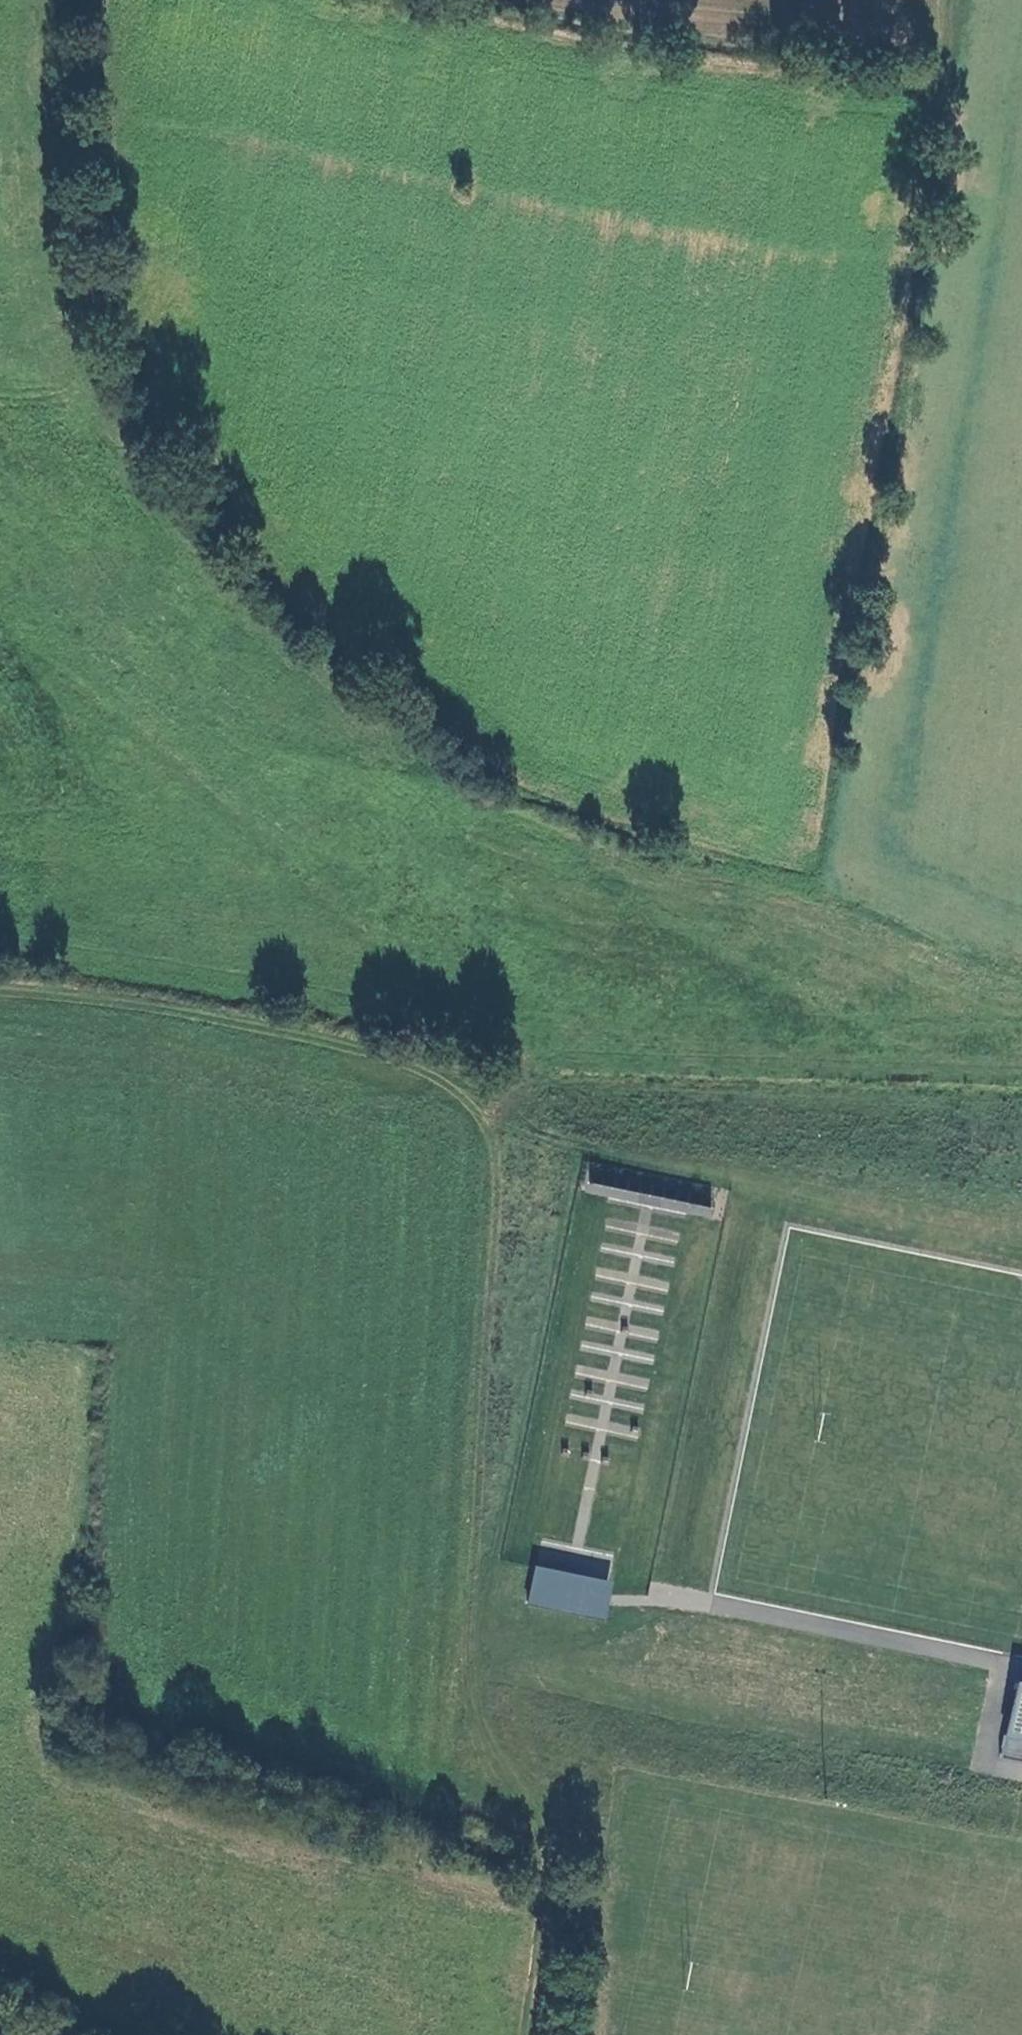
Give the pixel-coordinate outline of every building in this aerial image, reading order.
[(592,1162),(585,1189),(704,1218),(710,1190),(592,1162)] [(529,1608),(607,1616),(611,1577),(533,1569),(529,1608)] [(1010,1678),(993,1766),(1021,1772),(1021,1680),(1010,1678)]
